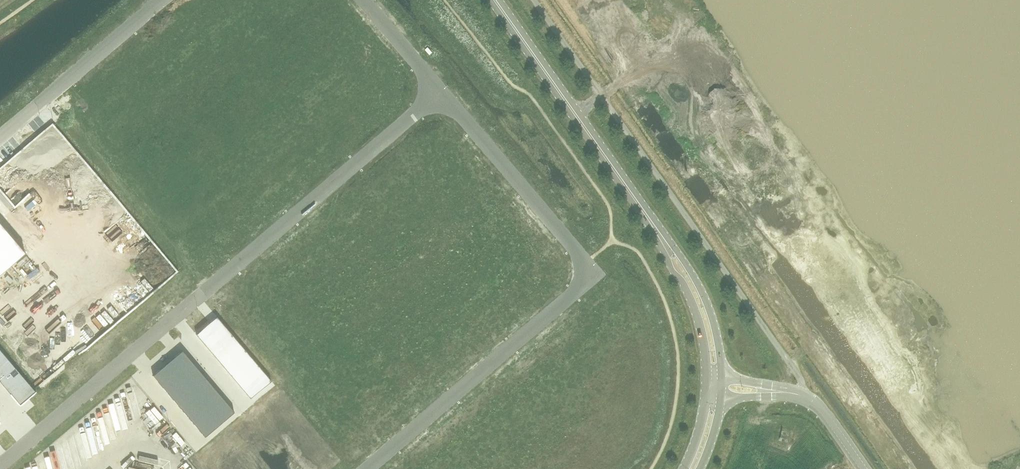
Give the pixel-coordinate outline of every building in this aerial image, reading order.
[(25,253),(0,223),(0,274),(25,253)] [(217,317),(196,334),(250,399),(271,381),(217,317)] [(20,405),(36,392),(0,350),(0,382),(20,405)] [(182,351),(153,376),(205,437),(234,412),(182,351)] [(93,409),(142,468),(173,468),(194,452),(132,377),(93,409)]
